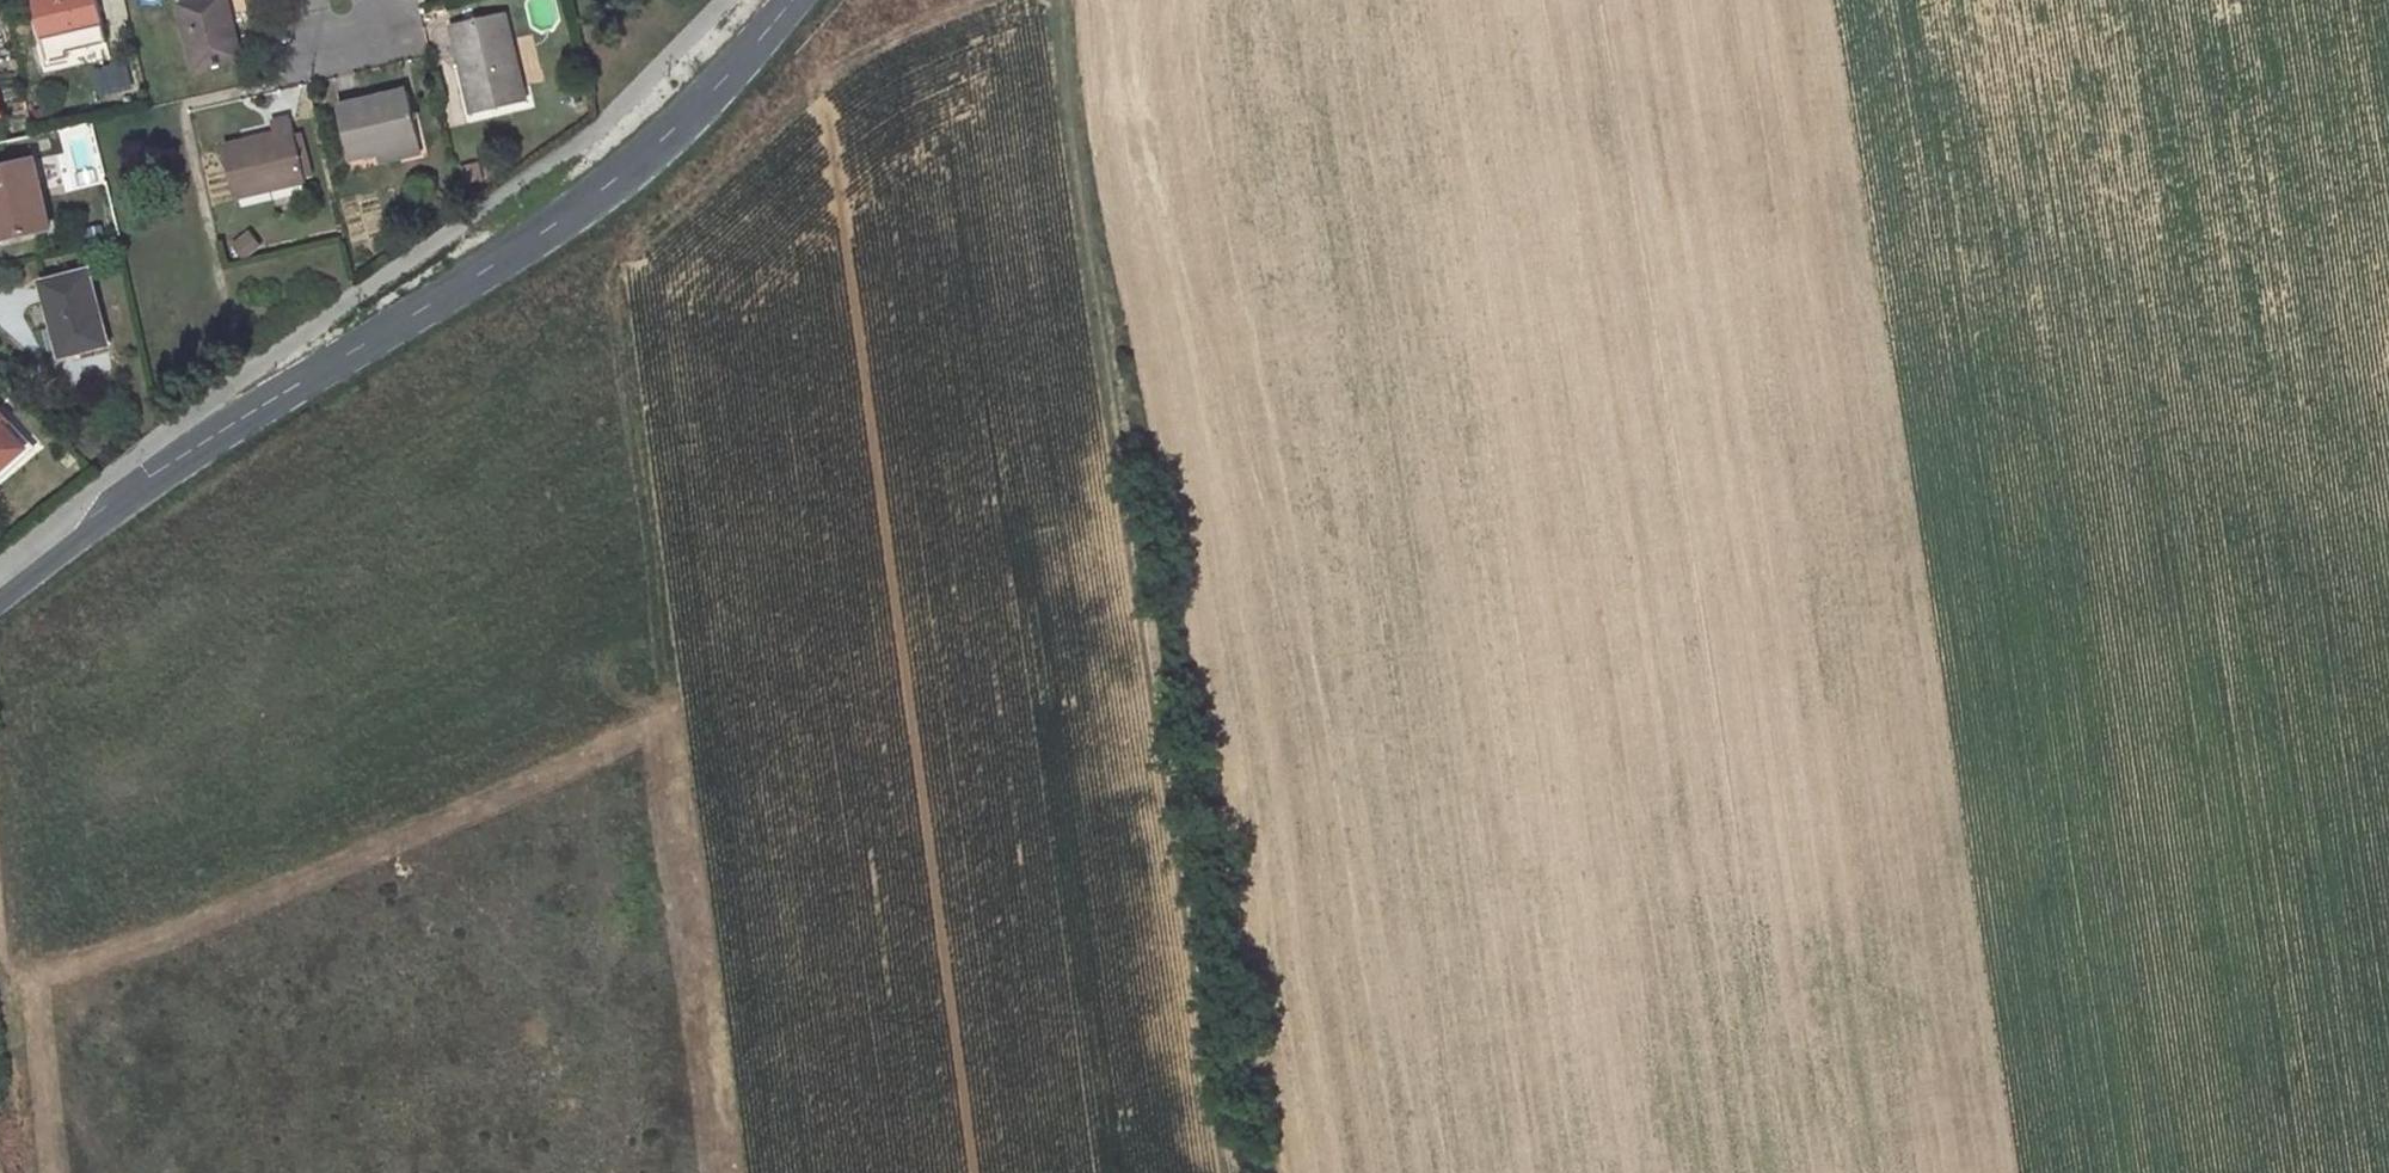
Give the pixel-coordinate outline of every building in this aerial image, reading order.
[(98,0),(36,0),(44,36),(104,22),(98,0)] [(228,0),(190,0),(180,2),(195,66),(241,54),(228,0)] [(526,99),(507,11),(452,24),(471,111),(526,99)] [(101,99),(137,91),(131,62),(95,69),(101,99)] [(588,103),(584,85),(570,88),(574,107),(588,103)] [(420,139),(408,87),(339,104),(351,156),(420,139)] [(306,178),(290,114),(273,119),(276,133),(243,141),(243,138),(225,143),(238,195),(306,178)] [(34,157),(0,165),(0,238),(51,225),(34,157)] [(106,342),(89,268),(42,281),(60,355),(106,342)] [(26,445),(6,423),(0,429),(0,469),(26,445)]
